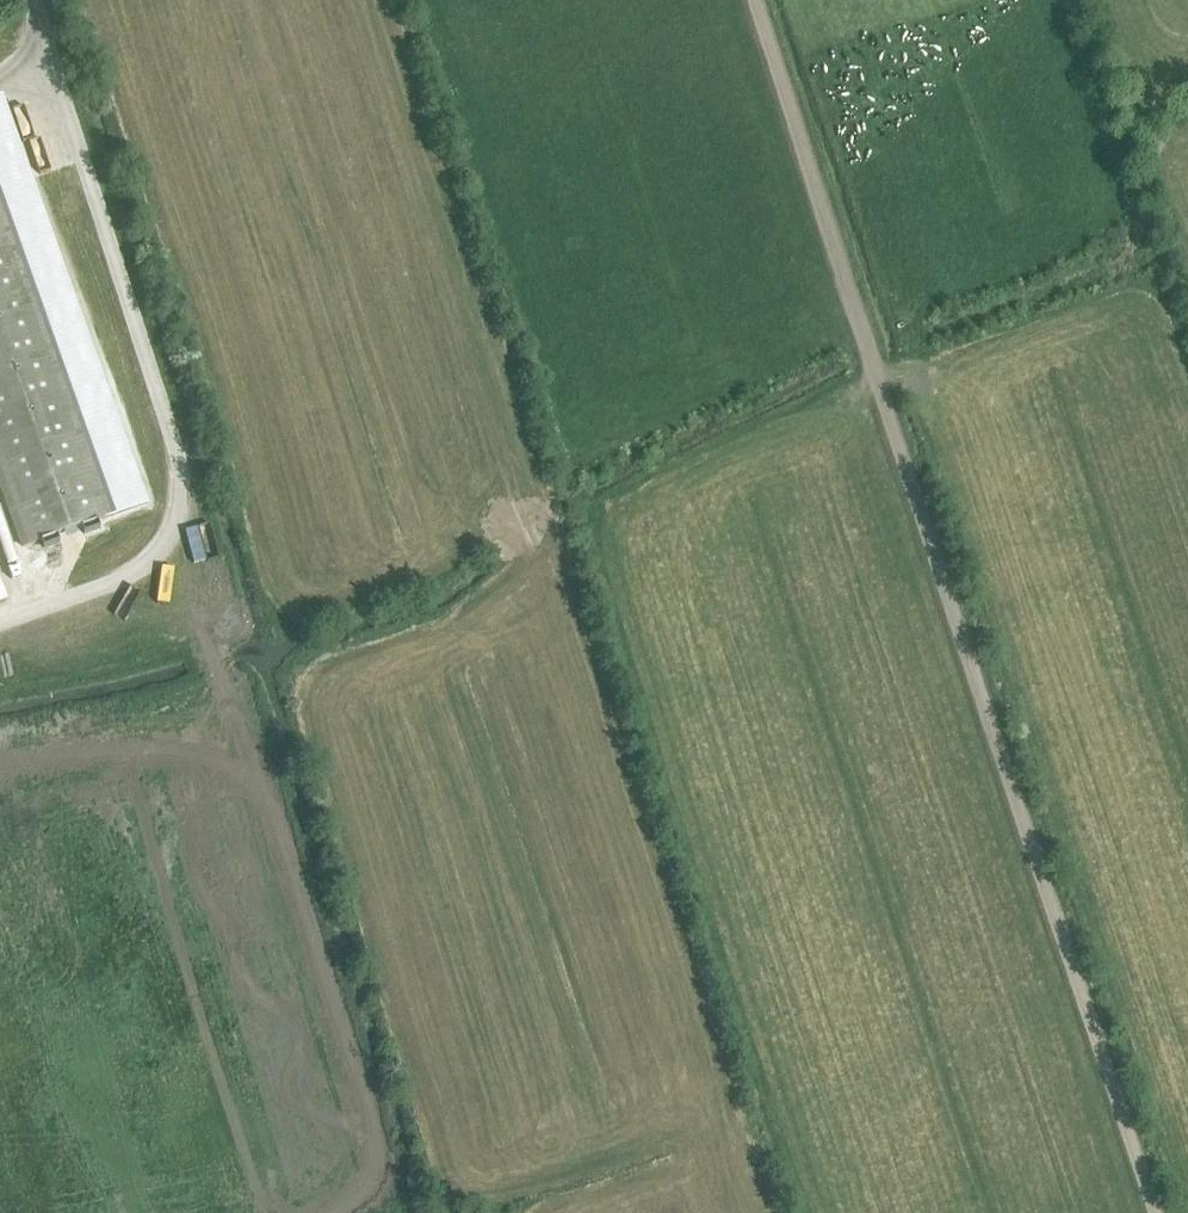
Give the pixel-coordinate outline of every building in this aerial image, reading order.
[(0,186),(0,479),(25,549),(118,516),(0,186)]
